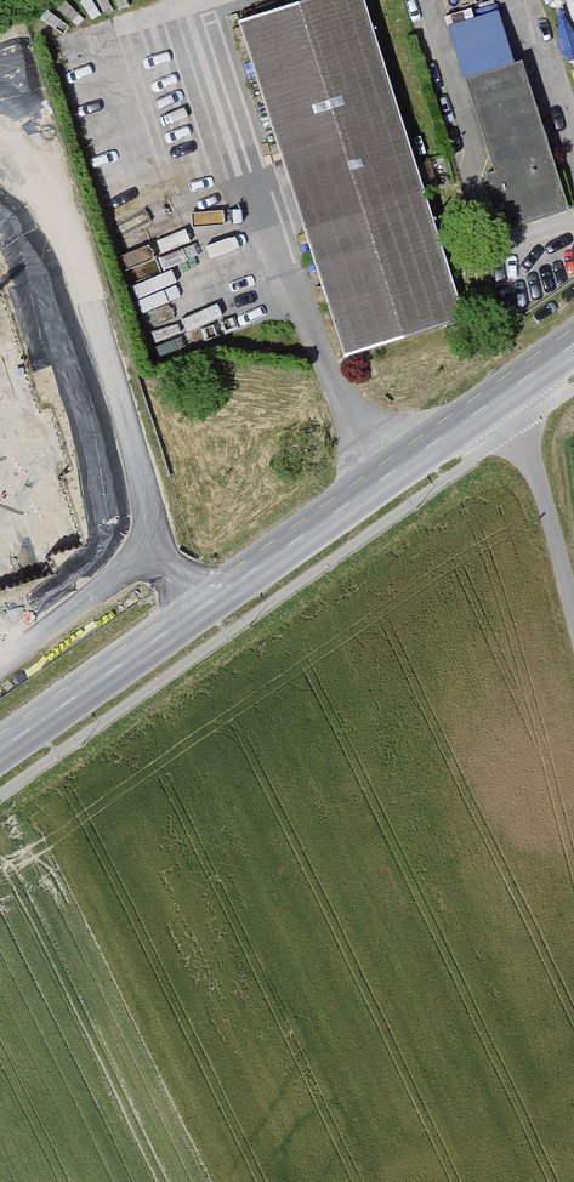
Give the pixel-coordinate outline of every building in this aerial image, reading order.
[(247,25),(349,360),(471,323),(372,0),(329,0),(247,25)] [(490,179),(507,234),(573,214),(527,64),(520,67),(503,14),(452,30),(472,95),(476,93),(501,175),(490,179)] [(111,555),(0,220),(0,592),(111,555)]
